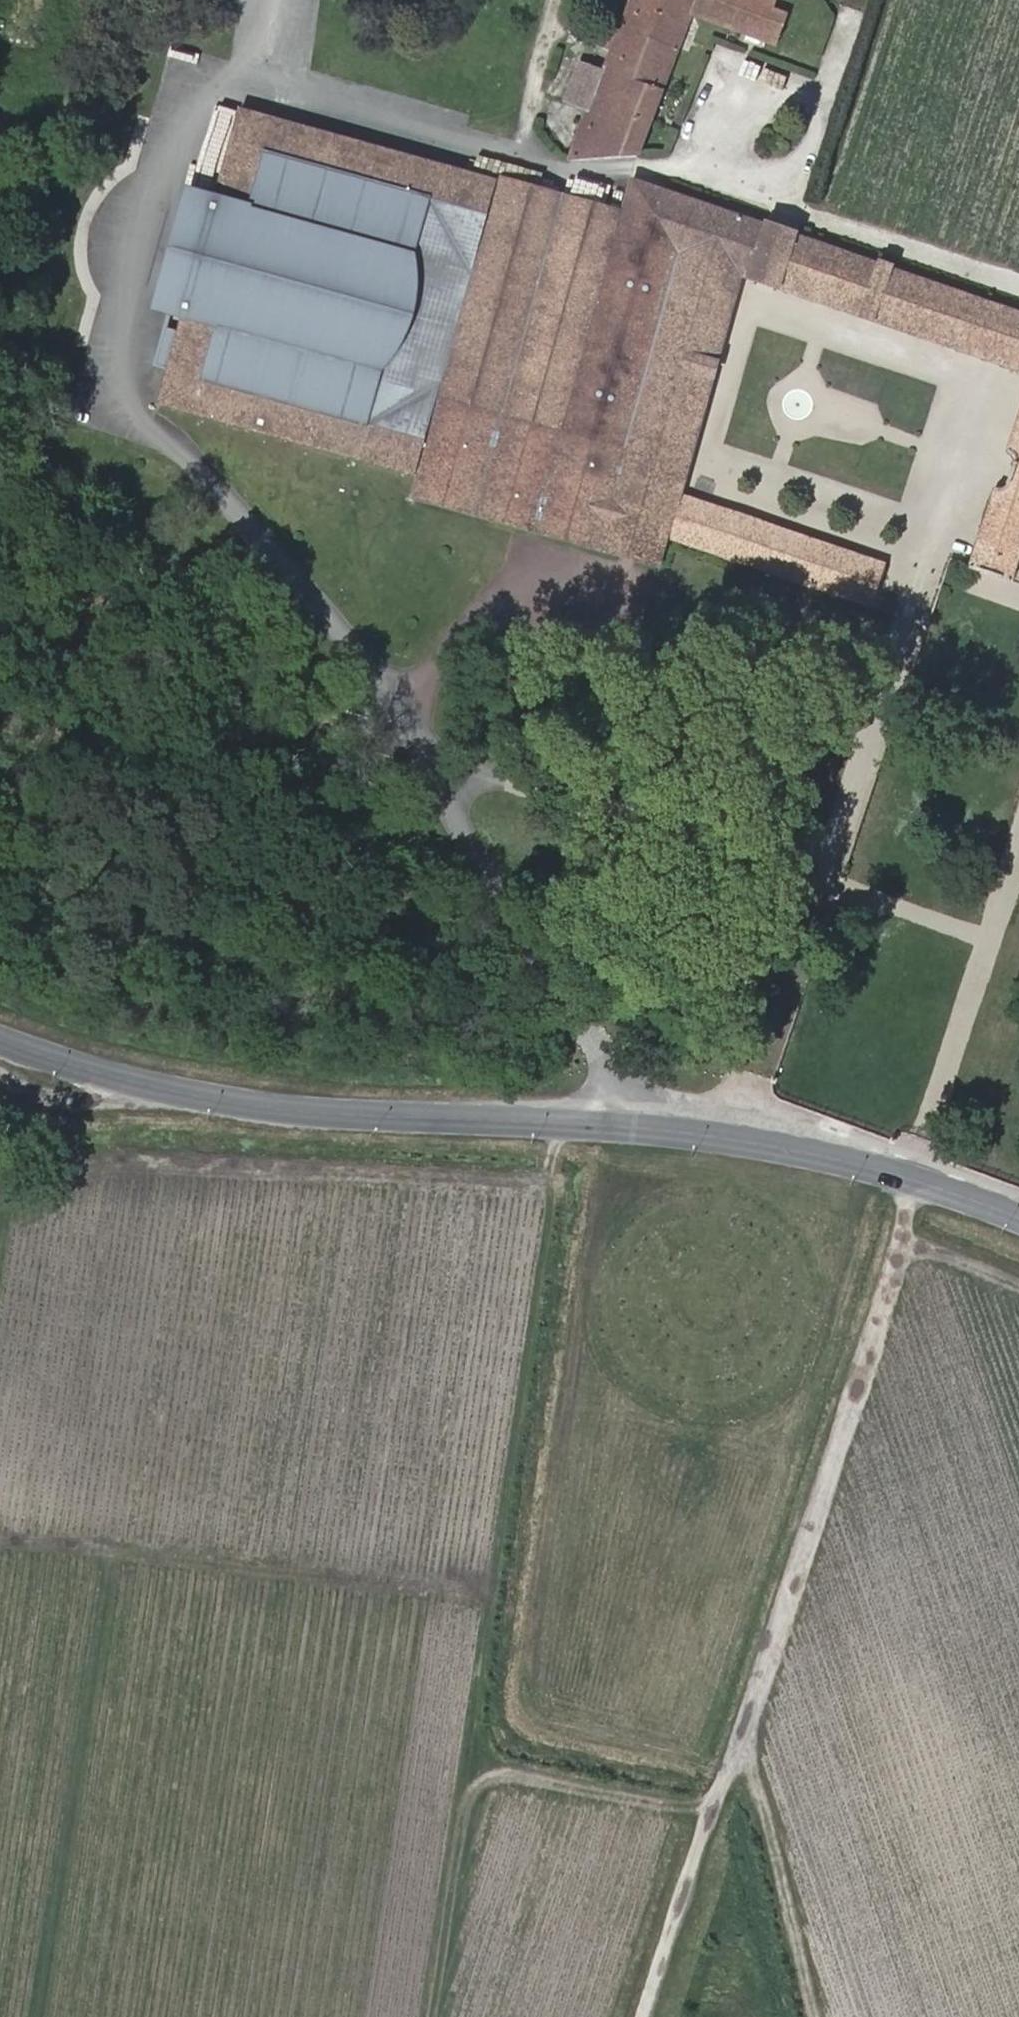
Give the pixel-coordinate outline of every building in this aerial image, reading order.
[(776,0),(632,0),(604,72),(577,63),(563,97),(590,108),(569,160),(638,155),(677,49),(692,12),(775,44),(786,14),(773,9),(776,0)] [(550,77),(545,91),(563,97),(577,63),(560,57),(552,76),(550,77)] [(741,274),(753,219),(635,178),(633,178),(623,211),(503,179),(500,179),(499,182),(491,180),(237,109),(218,190),(214,189),(213,194),(196,189),(191,207),(204,212),(189,262),(189,274),(186,300),(184,313),(180,339),(177,376),(177,403),(418,472),(412,496),(659,565),(667,538),(665,537),(680,494),(741,274)] [(753,219),(741,274),(954,347),(977,355),(1018,369),(1018,310),(753,219)] [(946,369),(970,377),(977,355),(954,347),(946,369)] [(1010,449),(1016,459),(1014,465),(1018,467),(1018,422),(1010,449)] [(1010,479),(1018,482),(1018,467),(1014,465),(1010,479)] [(1018,561),(1018,482),(1010,479),(1008,484),(1004,487),(997,488),(971,567),(1013,581),(1018,561)] [(680,494),(665,537),(667,538),(887,611),(891,600),(876,595),(887,564),(680,494)]
